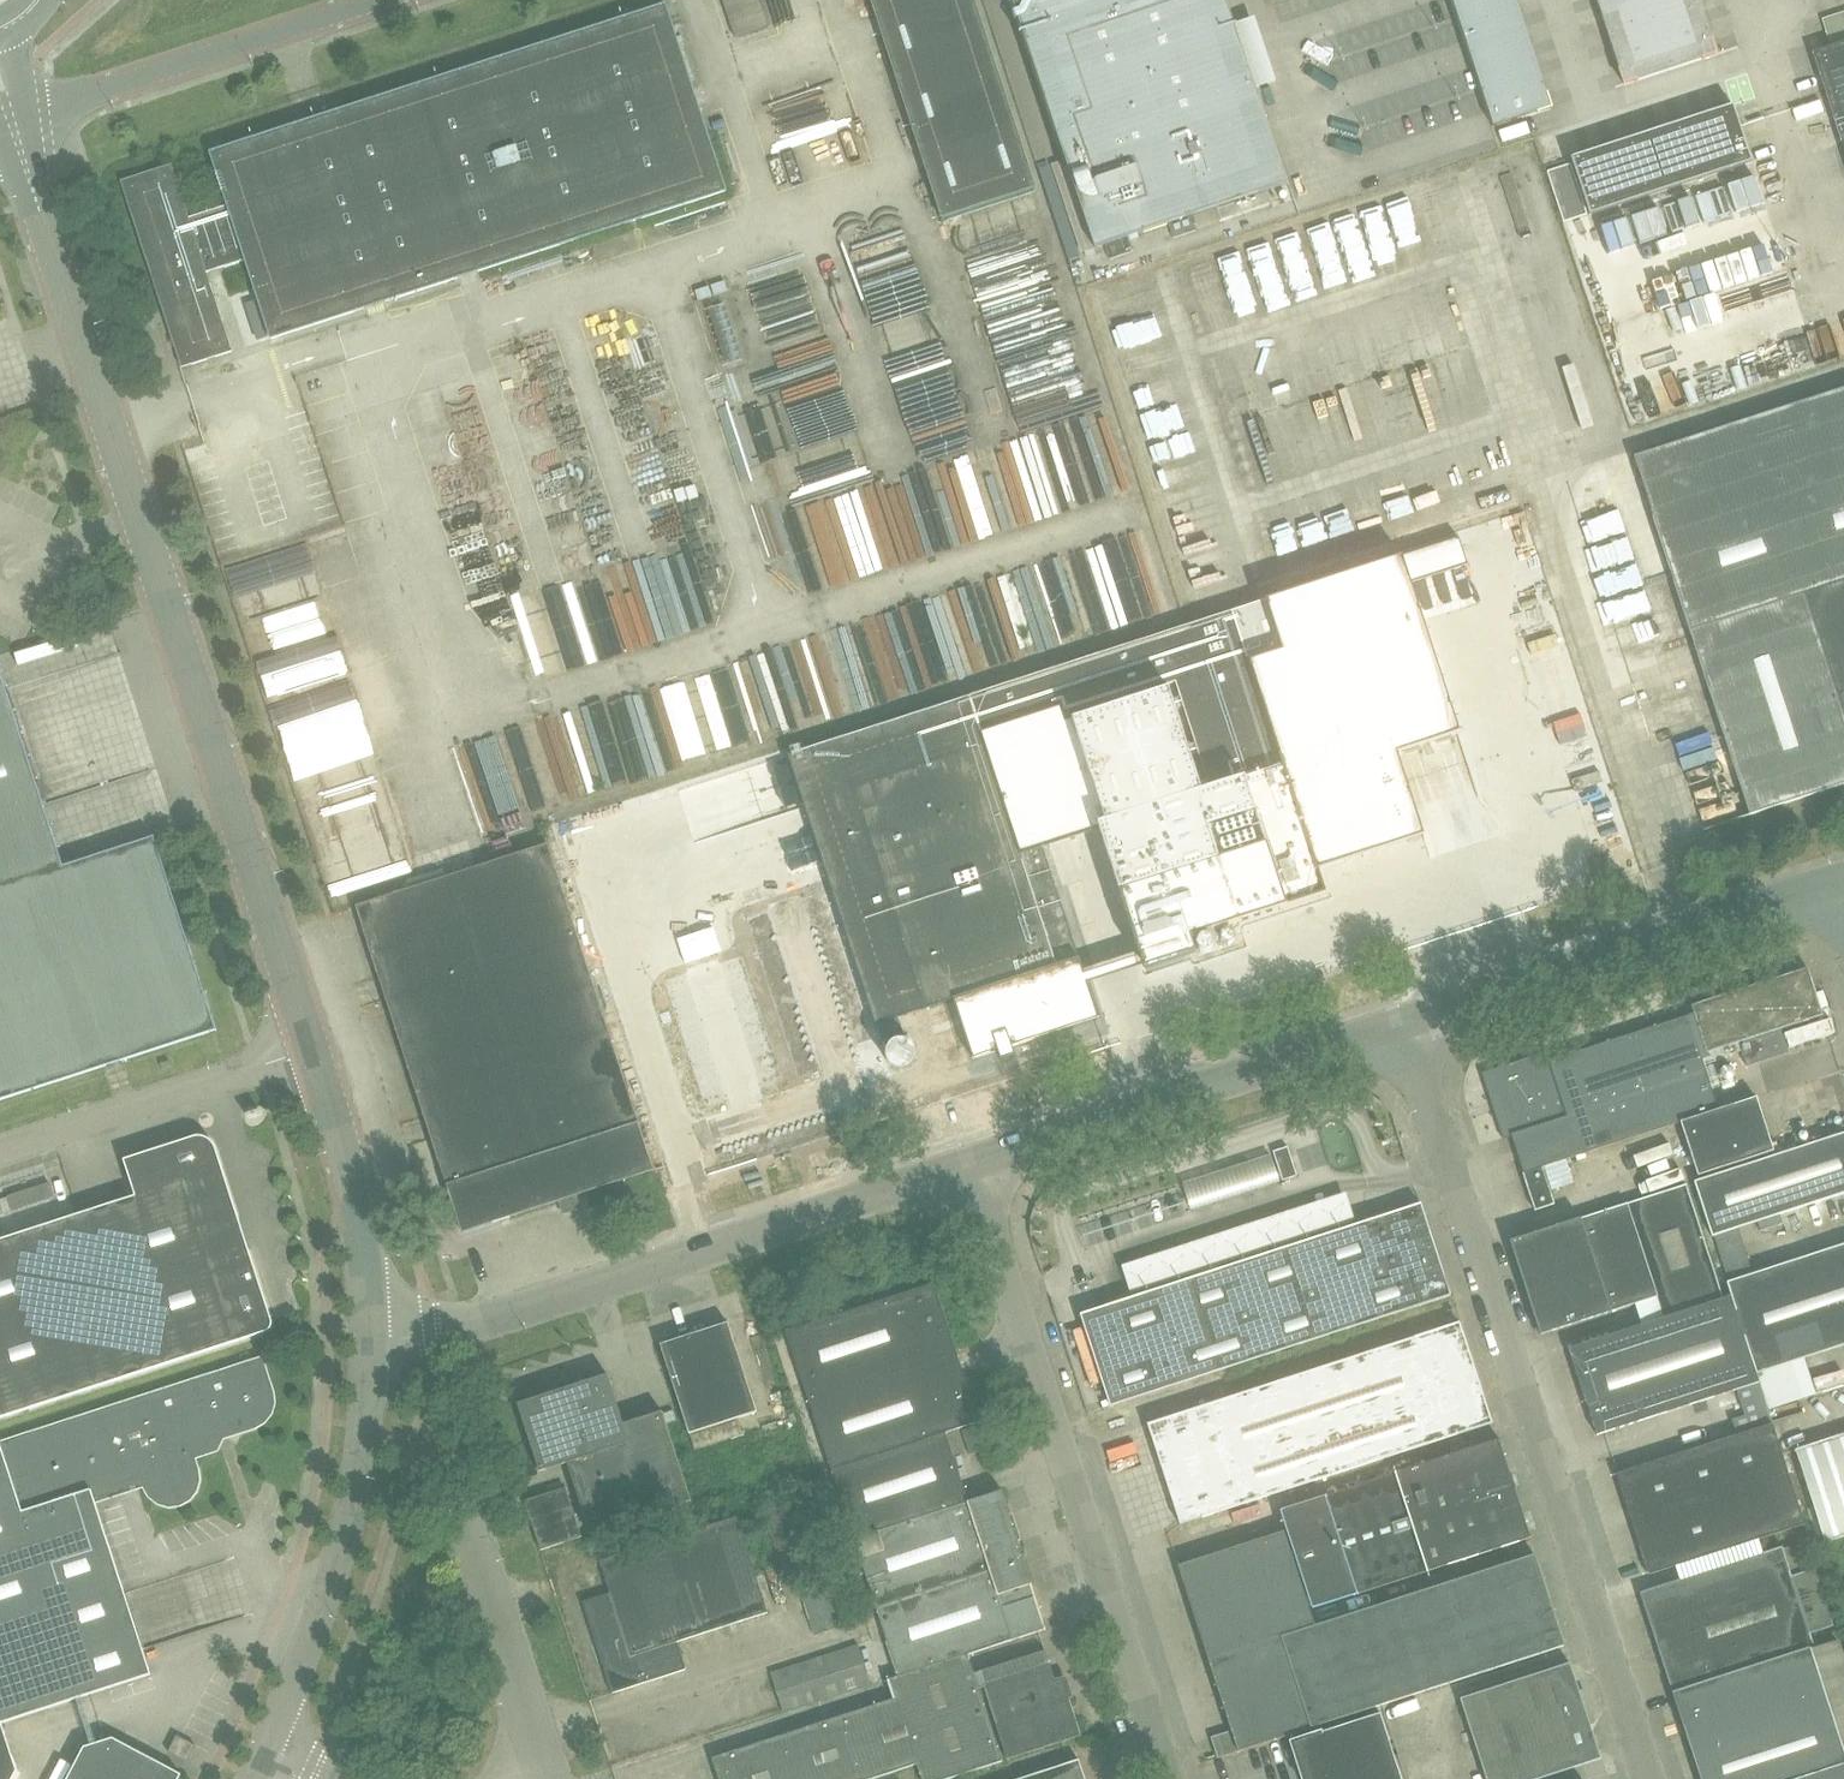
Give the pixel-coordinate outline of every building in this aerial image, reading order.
[(1033,188),(1036,187),(975,0),(871,0),(942,218),(1033,188)] [(1094,248),(1287,184),(1226,0),(1011,0),(1094,248)] [(1490,120),(1549,101),(1516,0),(1451,0),(1490,120)] [(1601,14),(1609,37),(1623,82),(1624,83),(1670,68),(1716,54),(1715,52),(1700,7),(1698,0),(1597,0),(1601,14)] [(665,5),(302,122),(211,151),(227,205),(189,217),(172,164),(159,168),(121,181),(162,306),(182,367),(232,351),(207,272),(245,260),(271,337),(725,189),(665,5)] [(1812,51),(1826,95),(1843,149),(1843,41),(1812,51)] [(1732,107),(1572,157),(1588,209),(1589,212),(1596,210),(1750,162),(1738,124),(1732,107)] [(1588,209),(1572,157),(1543,167),(1561,219),(1588,209)] [(1172,440),(1165,414),(1189,408),(1183,382),(1145,391),(1172,503),(1191,499),(1185,473),(1195,471),(1187,436),(1172,440)] [(1653,516),(1750,814),(1843,784),(1843,454),(1653,516)] [(1649,652),(1688,638),(1668,583),(1650,590),(1615,493),(1592,501),(1600,521),(1570,532),(1589,587),(1600,583),(1611,614),(1600,618),(1617,667),(1625,664),(1634,688),(1659,679),(1649,652)] [(1343,507),(1325,513),(1335,542),(1353,536),(1343,507)] [(969,697),(789,755),(876,1024),(882,1043),(905,1035),(899,1016),(943,1002),(945,1001),(963,1059),(1097,1015),(1042,847),(1100,830),(1104,841),(1140,951),(1144,964),(1193,948),(1189,935),(1321,892),(1313,867),(1417,833),(1390,750),(1453,729),(1405,581),(1462,563),(1453,537),(1261,601),(1231,611),(1016,681),(969,697)] [(153,838),(63,867),(42,804),(27,759),(5,690),(0,674),(0,1100),(104,1066),(123,1059),(210,1032),(215,1030),(153,838)] [(1678,727),(1696,723),(1692,702),(1674,706),(1678,727)] [(463,1232),(496,1221),(654,1170),(547,844),(356,906),(383,987),(409,978),(416,999),(389,1008),(425,1117),(452,1108),(459,1129),(432,1138),(463,1232)] [(1773,1151),(1756,1097),(1718,1109),(1703,1063),(1742,1051),(1746,1066),(1789,1052),(1781,1028),(1822,1016),(1813,986),(1807,968),(1691,1005),(1694,1014),(1551,1059),(1549,1051),(1482,1072),(1503,1139),(1511,1136),(1532,1200),(1528,1201),(1531,1211),(1555,1204),(1543,1166),(1681,1122),(1697,1175),(1773,1151)] [(1829,1019),(1784,1033),(1788,1047),(1833,1032),(1829,1019)] [(1694,1181),(1711,1236),(1757,1221),(1760,1231),(1783,1224),(1781,1217),(1780,1214),(1825,1199),(1843,1193),(1843,1132),(1694,1181)] [(250,1253),(249,1252),(248,1251),(247,1249),(245,1248),(243,1247),(240,1247),(239,1247),(234,1249),(227,1227),(229,1226),(231,1224),(232,1221),(213,1164),(214,1163),(215,1161),(215,1159),(216,1158),(216,1156),(216,1154),(216,1152),(215,1150),(215,1148),(214,1147),(213,1145),(211,1142),(209,1141),(206,1139),(205,1138),(201,1137),(199,1137),(196,1137),(192,1138),(124,1160),(135,1196),(54,1223),(0,1240),(0,1418),(68,1396),(238,1341),(266,1331),(268,1330),(269,1329),(270,1329),(271,1327),(272,1326),(272,1325),(272,1324),(272,1322),(272,1321),(272,1320),(250,1253)] [(710,1164),(725,1159),(720,1141),(690,1150),(695,1167),(710,1163),(710,1164)] [(50,1183),(38,1187),(8,1196),(13,1211),(55,1198),(50,1183)] [(1510,1241),(1541,1335),(1564,1328),(1658,1297),(1664,1317),(1722,1298),(1685,1184),(1561,1225),(1510,1241)] [(1229,1223),(1233,1239),(1224,1241),(1227,1251),(1358,1216),(1351,1191),(1229,1223)] [(1081,1314),(1110,1405),(1450,1295),(1421,1204),(1081,1314)] [(1843,1345),(1843,1244),(1752,1273),(1748,1258),(1723,1266),(1727,1282),(1726,1282),(1731,1296),(1730,1296),(1758,1382),(1759,1382),(1756,1373),(1843,1345)] [(874,1600),(899,1676),(968,1654),(1039,1632),(1045,1630),(1031,1585),(1032,1584),(1002,1491),(996,1493),(968,1501),(953,1456),(965,1452),(957,1429),(974,1423),(979,1422),(955,1348),(934,1284),(787,1332),(811,1407),(842,1504),(874,1600)] [(1597,1434),(1605,1432),(1758,1382),(1730,1296),(1722,1298),(1664,1317),(1570,1348),(1597,1434)] [(757,1412),(732,1334),(728,1322),(660,1345),(680,1406),(689,1434),(757,1412)] [(1147,1425),(1180,1524),(1458,1434),(1492,1423),(1459,1323),(1396,1344),(1294,1377),(1191,1411),(1147,1425)] [(0,1446),(0,1444),(0,1778),(13,1778),(17,1770),(2,1723),(78,1698),(151,1674),(94,1499),(145,1484),(154,1500),(168,1504),(179,1503),(193,1495),(198,1480),(196,1470),(190,1453),(214,1445),(217,1437),(254,1426),(264,1421),(269,1413),(272,1403),(271,1392),(260,1359),(0,1446)] [(540,1471),(568,1464),(591,1534),(692,1501),(662,1412),(624,1423),(608,1374),(518,1403),(540,1471)] [(1760,1538),(1777,1533),(1804,1524),(1771,1424),(1616,1473),(1649,1574),(1677,1565),(1760,1538)] [(1000,1450),(1013,1446),(1007,1428),(994,1432),(1000,1450)] [(1795,1449),(1824,1542),(1843,1536),(1843,1433),(1795,1449)] [(1528,1532),(1522,1514),(1514,1490),(1516,1489),(1511,1473),(1509,1474),(1498,1442),(1500,1441),(1500,1440),(1497,1440),(1474,1448),(1473,1444),(1463,1448),(1464,1451),(1302,1503),(1280,1510),(1286,1530),(1313,1612),(1358,1598),(1357,1593),(1508,1545),(1529,1538),(1532,1538),(1531,1536),(1529,1537),(1528,1532)] [(525,1501),(541,1549),(581,1537),(566,1488),(525,1501)] [(789,1500),(762,1509),(776,1552),(803,1543),(789,1500)] [(610,1593),(583,1602),(612,1692),(686,1669),(677,1642),(767,1613),(737,1517),(600,1561),(610,1593)] [(1199,1558),(1225,1641),(1313,1612),(1286,1530),(1199,1558)] [(1760,1538),(1677,1565),(1682,1579),(1765,1552),(1760,1538)] [(1673,1693),(1810,1648),(1814,1646),(1810,1633),(1833,1626),(1814,1569),(1791,1576),(1782,1547),(1765,1552),(1682,1579),(1640,1592),(1673,1693)] [(1564,1646),(1534,1555),(1513,1562),(1362,1610),(1358,1598),(1313,1612),(1225,1641),(1205,1647),(1238,1751),(1245,1749),(1381,1705),(1546,1652),(1564,1646)] [(815,1635),(844,1625),(831,1589),(802,1599),(815,1635)] [(1701,1778),(1794,1778),(1843,1763),(1843,1657),(1838,1640),(1810,1650),(1810,1648),(1673,1693),(1701,1778)] [(858,1644),(770,1672),(782,1708),(783,1711),(870,1683),(858,1644)] [(1055,1680),(1049,1663),(1045,1650),(979,1671),(1007,1759),(1063,1741),(1081,1736),(1062,1677),(1055,1680)] [(968,1654),(899,1676),(887,1680),(893,1699),(712,1758),(719,1778),(872,1778),(918,1764),(922,1778),(946,1778),(1002,1761),(968,1654)] [(1487,1778),(1537,1778),(1601,1758),(1569,1663),(1551,1669),(1460,1698),(1487,1778)] [(1301,1770),(1304,1778),(1400,1778),(1379,1715),(1292,1743),(1298,1759),(1300,1765),(1301,1770)] [(181,1774),(112,1738),(93,1744),(84,1746),(67,1778),(178,1778),(181,1774)] [(1070,1762),(1018,1778),(1085,1778),(1079,1759),(1070,1762)] [(1794,1778),(1843,1778),(1843,1763),(1794,1778)]
